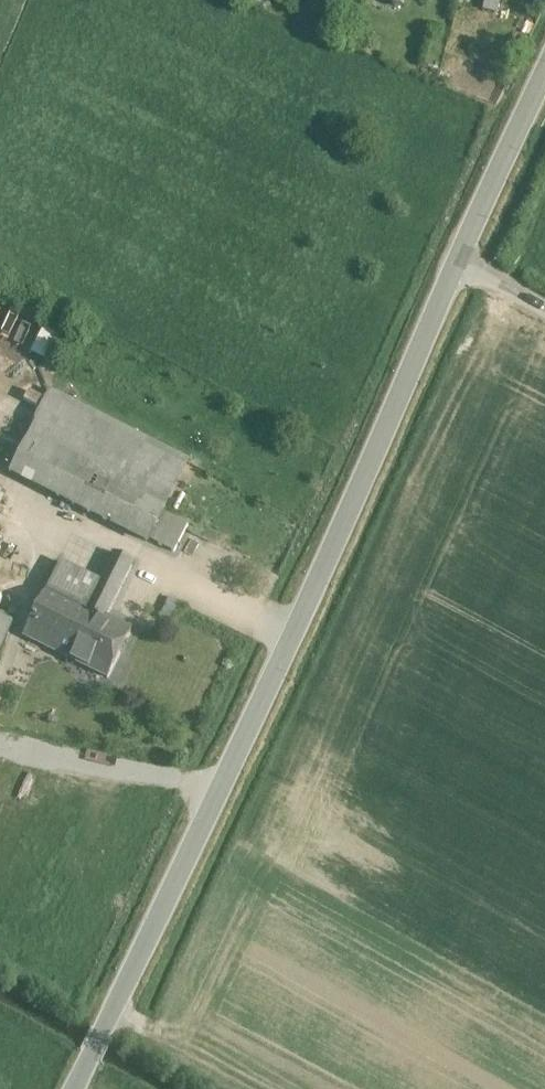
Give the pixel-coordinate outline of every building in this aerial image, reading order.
[(32,350),(42,357),(59,333),(49,326),(32,350)] [(35,423),(130,471),(172,492),(186,463),(49,394),(40,410),(41,411),(35,423)] [(10,472),(26,480),(104,520),(129,471),(35,423),(10,472)] [(130,471),(109,512),(105,521),(146,542),(147,540),(148,541),(148,540),(171,492),(130,471)] [(174,553),(178,545),(188,526),(162,513),(148,540),(174,553)] [(85,609),(93,593),(113,553),(75,535),(47,590),(85,609)] [(113,554),(110,560),(86,609),(105,619),(108,613),(133,563),(113,554)] [(24,637),(37,644),(40,645),(34,657),(44,662),(46,663),(52,651),(69,660),(93,613),(47,590),(24,637)] [(130,632),(104,619),(93,613),(70,660),(107,678),(130,632)] [(13,622),(0,616),(0,648),(13,622)]
